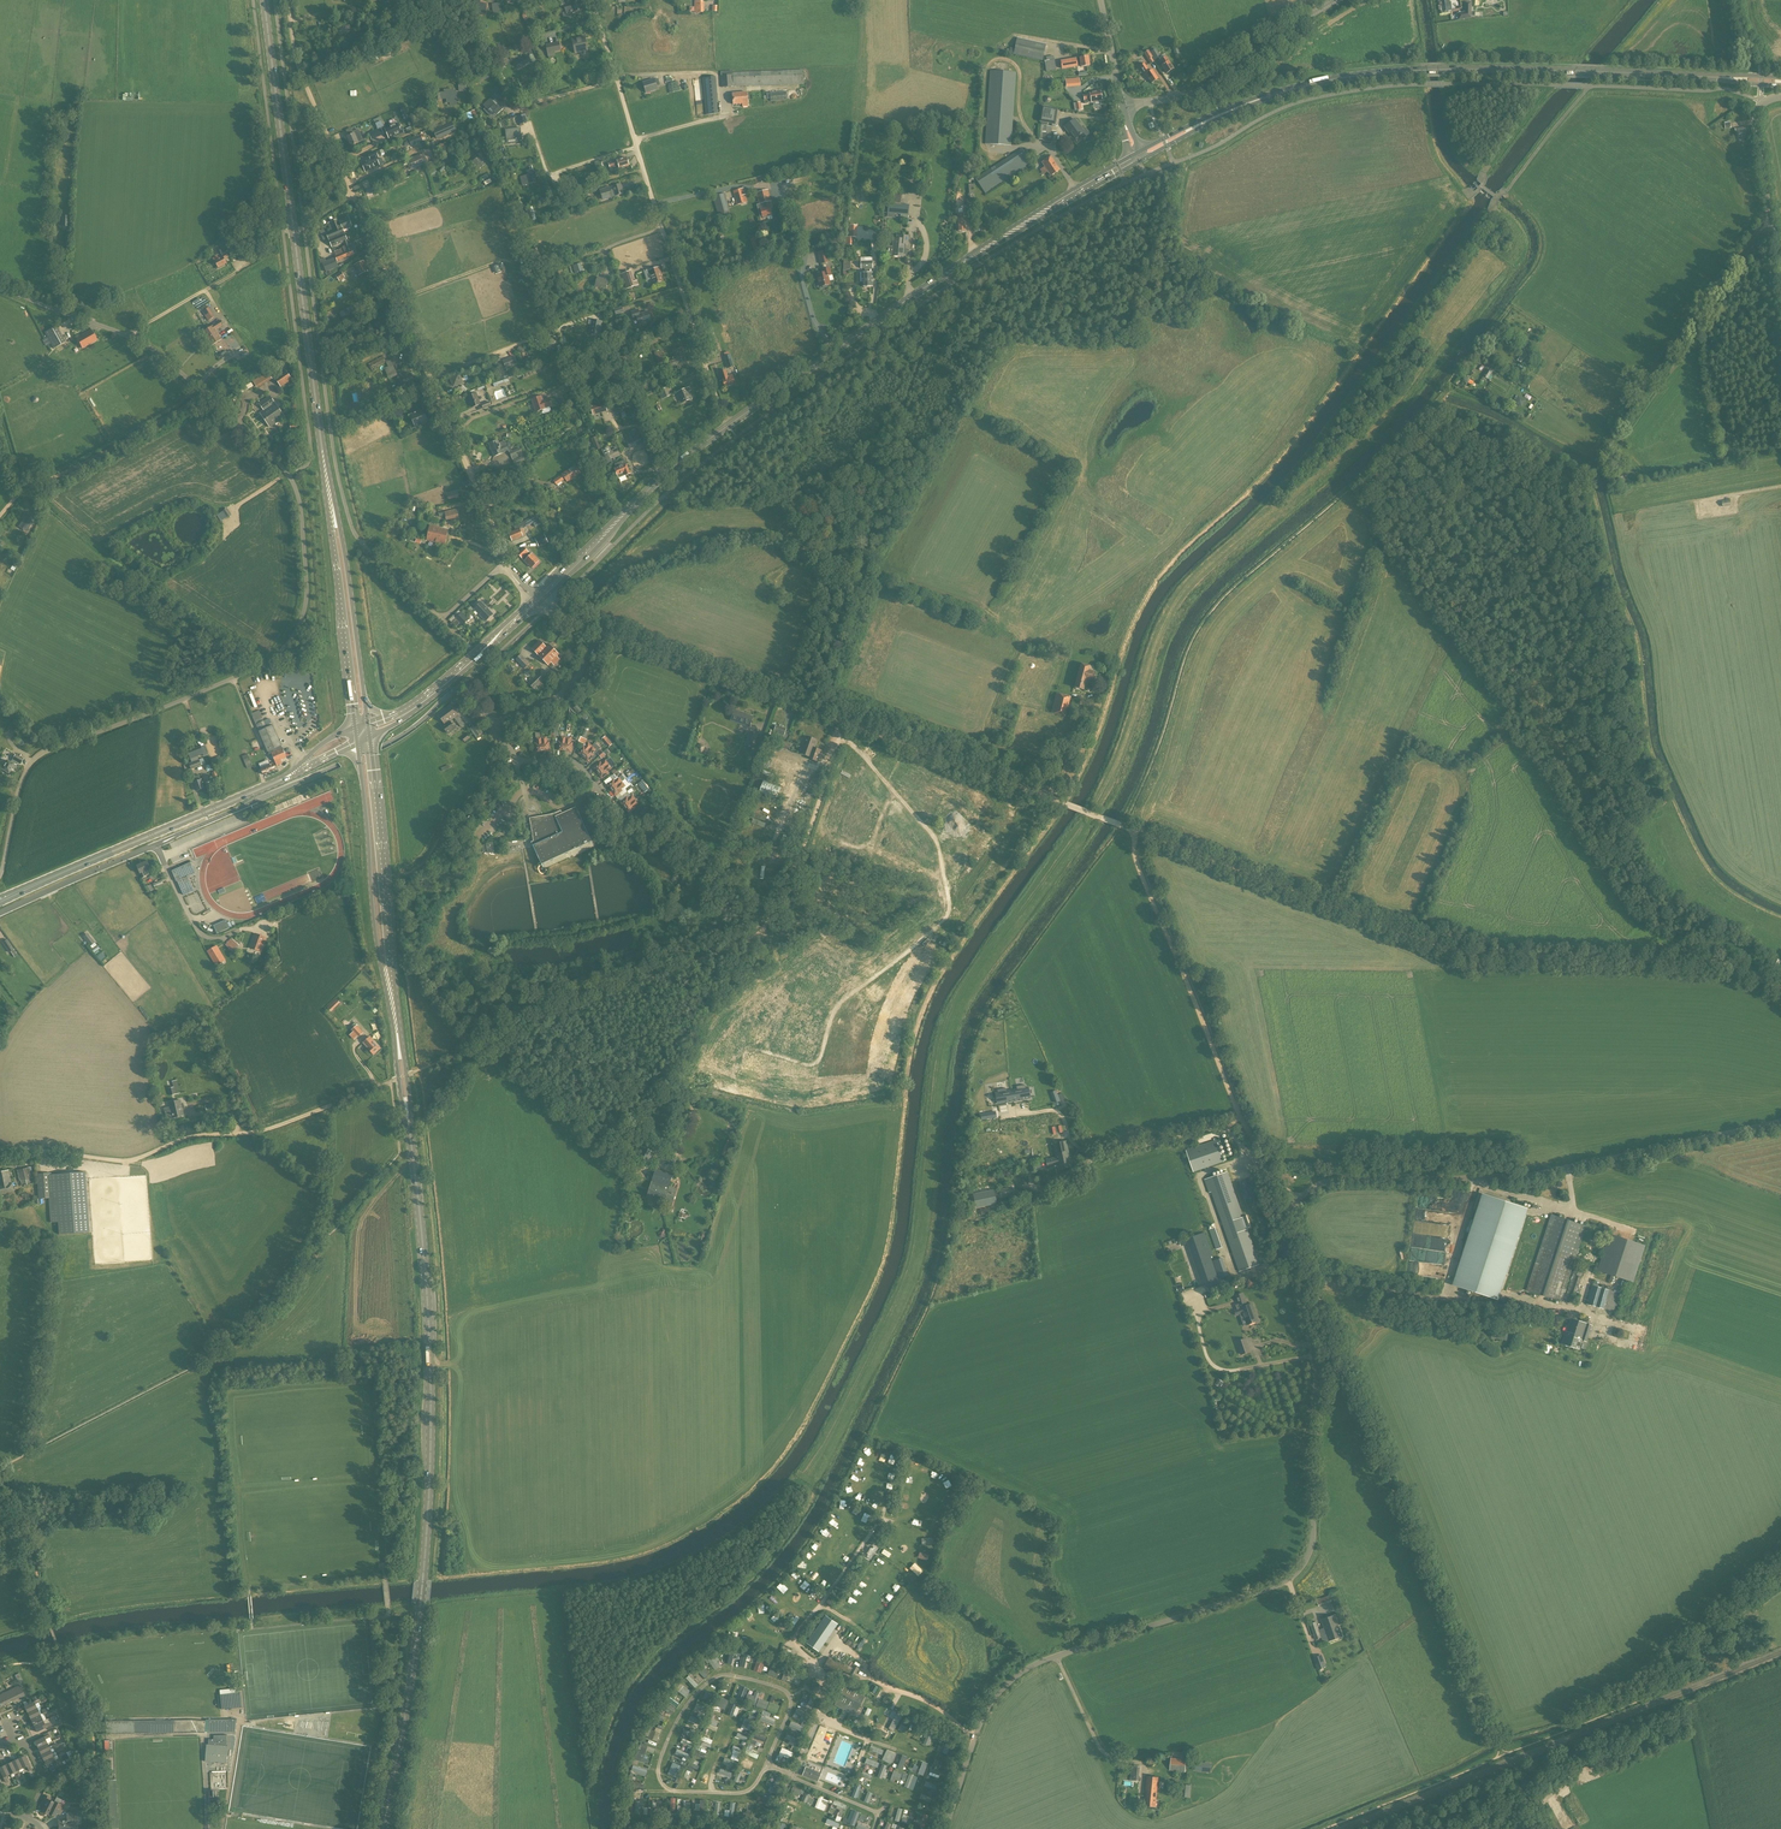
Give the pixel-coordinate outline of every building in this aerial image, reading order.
[(486,11),(487,4),(480,3),(480,1),(477,0),(476,12),(481,12),(482,12),(484,11),(485,10),(486,11)] [(572,12),(582,10),(580,1),(572,3),(573,4),(563,7),(565,14),(567,15),(572,13),(572,12)] [(695,13),(704,12),(703,1),(695,1),(695,13)] [(502,2),(493,4),(495,15),(504,13),(502,2)] [(1466,12),(1458,13),(1459,20),(1471,18),(1471,3),(1466,2),(1466,12)] [(407,20),(403,6),(390,10),(394,24),(407,20)] [(532,19),(532,9),(524,9),(524,19),(532,19)] [(339,34),(351,30),(349,25),(338,29),(337,29),(339,34)] [(575,53),(588,50),(585,37),(572,39),(573,43),(575,53)] [(1013,41),(1003,38),(1001,45),(1011,48),(1013,41)] [(1042,61),(1046,44),(1017,38),(1013,54),(1042,61)] [(548,53),(560,50),(559,42),(546,45),(548,53)] [(1155,60),(1161,57),(1156,48),(1150,52),(1155,60)] [(1143,53),(1150,64),(1154,61),(1151,58),(1153,57),(1148,50),(1143,53)] [(532,63),(536,60),(532,54),(528,56),(527,55),(515,63),(519,69),(531,61),(532,63)] [(1044,60),(1045,71),(1055,70),(1054,55),(1046,56),(1046,60),(1044,60)] [(1062,69),(1076,67),(1078,66),(1078,65),(1081,64),(1082,67),(1089,66),(1088,57),(1061,61),(1062,69)] [(1167,73),(1174,69),(1166,57),(1161,60),(1164,64),(1162,66),(1167,73)] [(1139,67),(1145,75),(1148,80),(1148,79),(1151,83),(1158,79),(1152,70),(1150,72),(1144,64),(1139,67)] [(733,86),(732,72),(732,70),(721,71),(721,75),(721,76),(722,87),(733,86)] [(1011,146),(1016,72),(990,70),(985,144),(1011,146)] [(705,115),(719,114),(716,77),(702,78),(705,115)] [(1065,86),(1079,86),(1079,77),(1065,78),(1065,86)] [(646,92),(657,89),(656,86),(660,85),(658,79),(654,80),(654,79),(643,83),(646,92)] [(447,102),(450,102),(450,106),(457,105),(457,102),(456,92),(453,92),(453,90),(444,90),(445,92),(442,93),(442,98),(447,98),(447,102)] [(787,100),(786,91),(770,93),(770,102),(787,100)] [(1089,93),(1090,94),(1083,96),(1084,101),(1084,104),(1091,102),(1092,103),(1102,101),(1100,91),(1089,93)] [(742,107),(748,106),(747,93),(732,94),(733,104),(742,104),(742,107)] [(499,98),(505,104),(508,101),(503,95),(499,98)] [(484,106),(486,108),(484,110),(490,117),(492,115),(493,115),(495,113),(497,115),(504,109),(499,103),(496,105),(490,99),(484,106)] [(1057,109),(1042,107),(1040,121),(1054,124),(1057,109)] [(525,114),(517,116),(519,125),(528,121),(525,114)] [(380,117),(374,120),(377,129),(383,126),(380,117)] [(1084,132),(1080,127),(1079,126),(1075,119),(1065,127),(1069,133),(1071,131),(1076,138),(1080,135),(1082,138),(1087,135),(1084,132)] [(385,128),(389,139),(404,132),(402,129),(401,129),(398,122),(397,123),(396,121),(389,124),(390,126),(385,128)] [(451,132),(447,124),(433,130),(437,138),(451,132)] [(1039,139),(1043,140),(1043,141),(1056,143),(1057,134),(1050,134),(1051,126),(1041,125),(1039,139)] [(384,135),(381,128),(369,133),(372,140),(384,135)] [(520,128),(505,129),(506,140),(516,139),(516,141),(522,141),(520,128)] [(1737,141),(1748,139),(1746,128),(1735,130),(1737,141)] [(363,140),(359,132),(358,130),(354,132),(355,134),(347,137),(351,146),(358,143),(358,142),(363,140)] [(986,194),(1032,164),(1022,148),(975,178),(986,194)] [(488,162),(484,156),(485,156),(481,150),(477,154),(479,157),(473,161),(479,169),(488,162)] [(370,159),(362,163),(366,171),(379,165),(376,157),(378,156),(376,152),(368,155),(370,159)] [(409,160),(413,168),(423,164),(428,162),(426,158),(425,158),(424,157),(423,154),(420,155),(409,160)] [(1043,175),(1048,172),(1050,176),(1060,170),(1051,157),(1042,163),(1044,167),(1040,170),(1043,175)] [(619,168),(629,165),(626,158),(609,163),(610,168),(618,165),(619,168)] [(597,169),(603,167),(601,160),(594,162),(597,169)] [(536,177),(537,177),(536,174),(533,175),(533,174),(520,177),(522,185),(537,182),(536,177)] [(610,187),(599,190),(600,191),(601,194),(601,195),(602,200),(613,197),(612,196),(615,195),(622,194),(623,193),(622,189),(621,186),(621,185),(620,184),(613,187),(613,186),(610,187)] [(377,185),(365,190),(367,196),(379,191),(377,185)] [(737,205),(747,202),(744,191),(743,188),(733,191),(737,205)] [(769,207),(768,202),(771,201),(768,190),(756,192),(759,204),(757,205),(757,204),(756,204),(759,214),(759,213),(761,213),(762,217),(763,217),(764,218),(765,218),(766,218),(767,218),(767,217),(767,216),(772,214),(770,206),(769,207)] [(909,215),(910,205),(901,204),(901,191),(889,191),(888,213),(909,215)] [(719,218),(731,214),(725,193),(713,197),(719,218)] [(958,231),(966,231),(965,219),(963,219),(963,213),(958,213),(958,219),(957,219),(958,231)] [(60,227),(69,227),(69,217),(61,216),(60,227)] [(329,240),(345,233),(344,230),(352,226),(348,218),(337,222),(336,220),(332,222),(335,229),(326,233),(329,240)] [(345,233),(329,240),(332,247),(344,242),(347,251),(335,256),(337,261),(354,254),(345,233)] [(223,256),(225,259),(229,257),(226,252),(229,250),(230,253),(238,249),(231,237),(231,238),(230,235),(222,240),(223,240),(216,245),(222,256),(223,256)] [(899,235),(898,239),(894,238),(893,247),(892,247),(890,249),(890,254),(891,256),(893,256),(903,257),(903,255),(907,255),(907,249),(906,249),(906,245),(907,245),(908,236),(899,235)] [(755,253),(761,251),(756,237),(750,239),(755,253)] [(818,252),(820,264),(829,262),(826,250),(818,252)] [(223,256),(222,256),(214,260),(219,268),(227,263),(225,259),(223,256)] [(326,272),(338,267),(334,258),(322,263),(326,272)] [(359,275),(368,270),(364,260),(355,265),(359,275)] [(575,273),(583,270),(581,263),(572,265),(575,273)] [(494,267),(496,274),(504,271),(501,264),(494,267)] [(653,284),(662,281),(660,273),(658,268),(649,271),(653,284)] [(832,276),(830,268),(815,271),(816,274),(819,288),(823,287),(823,288),(827,287),(827,286),(830,286),(829,276),(832,276)] [(864,269),(864,273),(860,273),(860,282),(862,282),(862,287),(864,287),(864,288),(866,288),(867,286),(872,286),(872,273),(873,273),(873,268),(872,268),(872,269),(864,269)] [(626,288),(636,285),(631,270),(621,274),(626,288)] [(340,281),(345,277),(341,271),(334,276),(335,279),(337,278),(340,281)] [(595,285),(600,286),(606,287),(608,280),(597,277),(595,285)] [(353,305),(340,312),(344,319),(357,312),(353,305)] [(615,315),(624,312),(622,307),(613,309),(615,315)] [(202,312),(208,322),(214,318),(208,308),(202,312)] [(329,319),(332,324),(341,319),(338,314),(340,313),(337,308),(329,312),(331,318),(329,319)] [(639,324),(650,320),(647,311),(640,314),(638,309),(630,312),(633,319),(637,318),(639,324)] [(590,324),(589,334),(600,336),(603,321),(592,319),(591,324),(590,324)] [(203,332),(207,339),(218,332),(216,329),(224,324),(221,320),(203,332)] [(53,348),(65,342),(56,326),(44,333),(53,348)] [(82,348),(97,340),(91,330),(76,338),(82,348)] [(716,340),(712,330),(703,333),(707,343),(716,340)] [(218,332),(207,339),(212,346),(222,340),(218,332)] [(549,339),(545,346),(545,347),(545,349),(548,350),(549,350),(552,344),(554,345),(556,339),(551,336),(550,339),(549,339)] [(574,355),(571,348),(565,350),(567,357),(574,355)] [(670,367),(687,362),(682,348),(673,351),(676,359),(669,362),(670,367)] [(658,364),(663,362),(659,351),(654,352),(658,364)] [(1523,359),(1527,354),(1523,351),(1519,356),(1523,359)] [(728,368),(734,366),(731,354),(724,356),(728,368)] [(372,370),(386,362),(383,356),(368,364),(372,370)] [(508,370),(507,368),(517,365),(515,357),(503,361),(504,365),(501,366),(503,372),(508,370)] [(393,365),(384,369),(388,379),(397,375),(393,365)] [(414,381),(411,374),(410,374),(408,369),(400,373),(402,377),(405,385),(414,381)] [(1492,372),(1488,370),(1487,369),(1483,376),(1488,379),(1492,372)] [(585,380),(596,377),(593,370),(586,372),(586,370),(581,371),(585,380)] [(725,388),(735,384),(732,375),(728,376),(726,370),(720,372),(725,388)] [(275,378),(281,387),(292,380),(286,371),(275,378)] [(268,372),(252,381),(255,386),(257,389),(273,379),(268,372)] [(455,386),(462,383),(459,374),(450,377),(451,382),(453,381),(455,386)] [(237,397),(254,386),(249,379),(233,389),(237,397)] [(574,388),(577,387),(575,382),(572,383),(571,380),(565,382),(568,391),(574,388)] [(661,400),(670,396),(666,387),(658,391),(661,400)] [(689,391),(691,390),(690,387),(676,393),(681,404),(692,399),(689,391)] [(410,403),(419,399),(416,393),(407,397),(410,403)] [(472,408),(480,404),(476,394),(468,397),(472,408)] [(260,413),(265,420),(280,410),(275,403),(270,395),(259,403),(264,410),(260,413)] [(634,401),(632,395),(623,398),(625,404),(634,401)] [(545,408),(553,406),(550,397),(542,400),(541,396),(532,400),(534,406),(535,405),(537,412),(545,409),(545,408)] [(1522,407),(1526,399),(1518,396),(1515,403),(1522,407)] [(593,415),(607,411),(604,401),(590,405),(593,415)] [(270,428),(285,417),(280,410),(265,420),(270,428)] [(415,427),(428,421),(426,417),(425,418),(422,410),(410,415),(415,427)] [(300,421),(290,422),(291,432),(301,431),(300,421)] [(630,449),(642,443),(639,435),(626,441),(630,449)] [(596,451),(601,449),(596,436),(591,438),(596,451)] [(508,450),(508,449),(511,448),(512,448),(510,442),(505,444),(504,441),(499,443),(498,440),(489,444),(494,456),(503,453),(503,452),(508,450)] [(614,458),(620,455),(617,449),(610,452),(608,447),(602,450),(609,463),(615,460),(614,458)] [(511,448),(508,449),(508,450),(511,457),(513,461),(518,458),(516,455),(521,453),(520,448),(512,451),(511,448)] [(626,476),(630,474),(626,463),(626,464),(624,460),(614,464),(616,468),(614,469),(617,475),(618,475),(625,472),(626,476)] [(567,482),(580,473),(575,466),(562,474),(562,475),(553,481),(556,485),(565,479),(567,482)] [(459,497),(458,492),(447,494),(448,500),(459,497)] [(221,521),(231,514),(227,508),(217,515),(221,521)] [(446,520),(459,518),(456,509),(444,511),(444,512),(438,513),(439,516),(445,515),(446,520)] [(35,521),(26,514),(23,518),(25,519),(20,526),(26,531),(31,523),(33,524),(35,521)] [(526,520),(529,525),(538,520),(536,515),(526,520)] [(445,544),(448,530),(430,526),(427,540),(445,544)] [(512,541),(523,536),(520,529),(508,533),(512,541)] [(547,542),(545,538),(537,542),(539,546),(547,542)] [(532,568),(539,561),(532,553),(531,555),(524,547),(517,554),(528,565),(529,564),(532,568)] [(485,622),(493,615),(480,602),(473,609),(485,622)] [(460,623),(462,626),(469,620),(462,612),(456,618),(456,619),(452,622),(456,627),(460,623)] [(531,649),(538,655),(546,647),(540,641),(531,649)] [(546,647),(538,655),(549,666),(561,655),(549,644),(546,647)] [(1074,687),(1076,688),(1083,690),(1086,679),(1093,681),(1095,672),(1088,670),(1090,666),(1081,663),(1074,687)] [(534,689),(544,679),(538,673),(528,684),(534,689)] [(1065,717),(1071,697),(1056,693),(1051,713),(1065,717)] [(461,727),(465,724),(458,716),(450,705),(437,715),(445,725),(442,726),(448,734),(455,729),(449,721),(454,718),(461,727)] [(474,726),(477,724),(480,722),(471,707),(465,711),(474,726)] [(749,727),(753,717),(734,710),(731,720),(749,727)] [(19,724),(13,720),(7,728),(14,732),(19,724)] [(281,760),(286,758),(273,725),(267,728),(264,721),(256,724),(267,752),(268,751),(269,754),(271,754),(277,766),(283,764),(281,760)] [(477,724),(474,726),(469,729),(476,738),(483,733),(477,724)] [(783,738),(786,739),(789,732),(785,731),(786,729),(783,727),(783,726),(780,725),(780,726),(776,725),(773,734),(783,738)] [(753,749),(758,734),(750,731),(744,746),(753,749)] [(557,750),(564,751),(566,737),(561,736),(560,741),(558,741),(557,750)] [(818,762),(821,753),(819,752),(820,750),(814,748),(817,740),(806,736),(803,744),(802,743),(799,753),(811,758),(810,759),(818,762)] [(542,751),(541,737),(536,738),(536,743),(534,743),(535,752),(542,751)] [(546,737),(541,737),(542,751),(550,751),(549,742),(547,742),(546,737)] [(571,738),(566,737),(564,751),(572,752),(573,741),(571,741),(571,738)] [(789,750),(792,744),(781,740),(779,746),(789,750)] [(578,752),(583,757),(592,746),(588,743),(585,747),(583,746),(578,752)] [(595,743),(592,746),(583,757),(589,762),(600,748),(595,743)] [(204,754),(201,746),(188,751),(191,759),(204,754)] [(249,754),(243,756),(248,767),(254,765),(249,754)] [(20,764),(23,759),(16,755),(11,763),(7,760),(2,769),(9,773),(11,769),(13,770),(16,765),(17,762),(20,764)] [(894,757),(890,769),(894,770),(898,758),(894,757)] [(191,770),(202,766),(199,759),(189,763),(191,770)] [(608,772),(612,769),(605,760),(601,763),(600,761),(593,767),(602,779),(609,773),(608,772)] [(263,775),(276,769),(273,763),(261,768),(263,775)] [(197,791),(205,788),(200,775),(194,777),(195,782),(194,782),(197,791)] [(622,782),(625,780),(622,776),(619,778),(619,777),(615,781),(613,779),(606,785),(611,790),(622,782)] [(780,787),(763,780),(758,792),(775,799),(780,787)] [(643,781),(639,784),(645,792),(649,788),(643,781)] [(625,786),(622,782),(611,790),(615,796),(622,791),(621,789),(625,786)] [(920,790),(934,794),(936,788),(921,784),(920,790)] [(629,786),(625,789),(629,794),(633,791),(629,786)] [(862,793),(859,800),(867,803),(869,795),(862,793)] [(620,802),(624,808),(636,799),(632,795),(630,797),(628,795),(620,802)] [(958,805),(959,801),(948,796),(947,800),(958,805)] [(639,803),(636,799),(624,808),(629,814),(638,807),(637,805),(639,803)] [(879,803),(880,801),(871,799),(869,805),(881,809),(883,805),(879,803)] [(572,856),(593,846),(576,807),(562,813),(560,810),(555,813),(550,814),(545,815),(529,818),(533,841),(530,842),(542,868),(572,855),(572,856)] [(877,817),(878,813),(875,812),(876,810),(869,807),(867,813),(877,817)] [(1013,847),(1011,847),(1013,852),(1020,850),(1016,840),(1011,841),(1013,847)] [(486,844),(481,845),(482,852),(487,851),(487,852),(493,851),(492,843),(486,844)] [(137,866),(140,874),(142,878),(146,877),(144,872),(151,869),(147,861),(137,866)] [(191,862),(178,868),(178,869),(172,871),(176,882),(177,881),(183,895),(193,891),(187,877),(195,873),(191,863),(191,862)] [(992,882),(1000,877),(995,870),(988,874),(992,882)] [(830,877),(829,895),(840,896),(840,878),(830,877)] [(979,909),(975,898),(966,901),(970,913),(979,909)] [(220,932),(227,929),(223,921),(216,924),(220,932)] [(260,952),(266,938),(255,934),(249,948),(260,952)] [(946,947),(951,939),(945,936),(941,943),(946,947)] [(14,949),(7,939),(2,943),(8,953),(14,949)] [(836,953),(844,944),(839,940),(831,948),(836,953)] [(239,946),(235,942),(229,948),(233,952),(239,946)] [(216,945),(207,951),(216,966),(225,960),(216,945)] [(102,961),(107,957),(103,952),(98,956),(102,961)] [(1780,961),(1772,956),(1766,968),(1775,972),(1780,961)] [(808,978),(815,981),(817,976),(810,973),(808,978)] [(797,990),(794,998),(803,1002),(807,993),(802,991),(801,992),(797,990)] [(327,1007),(331,1011),(340,1002),(336,999),(327,1007)] [(764,1003),(757,1011),(768,1020),(774,1012),(770,1009),(772,1006),(770,1004),(768,1006),(764,1003)] [(805,1025),(803,1030),(809,1032),(811,1025),(820,1028),(821,1024),(808,1020),(806,1026),(805,1025)] [(357,1038),(363,1033),(357,1025),(351,1031),(357,1038)] [(726,1040),(735,1048),(738,1045),(734,1042),(735,1041),(730,1036),(726,1040)] [(373,1055),(380,1048),(369,1037),(363,1042),(368,1048),(373,1055)] [(800,1040),(798,1048),(809,1052),(810,1047),(812,1048),(814,1044),(800,1040)] [(1011,1090),(1013,1101),(1019,1100),(1029,1098),(1028,1087),(1025,1088),(1025,1085),(1016,1086),(1017,1089),(1011,1090)] [(175,1094),(180,1093),(178,1086),(173,1087),(168,1089),(170,1096),(175,1094)] [(1013,1101),(1011,1090),(1006,1091),(1006,1088),(997,1090),(998,1092),(995,1093),(997,1104),(1007,1102),(1008,1102),(1013,1101)] [(787,1097),(787,1093),(776,1092),(776,1104),(782,1104),(782,1096),(787,1097)] [(180,1100),(169,1103),(172,1118),(186,1115),(184,1105),(181,1106),(180,1100)] [(207,1113),(217,1111),(215,1103),(205,1105),(207,1113)] [(1219,1139),(1217,1140),(1186,1150),(1193,1173),(1224,1162),(1219,1145),(1221,1144),(1219,1139)] [(1059,1170),(1071,1167),(1069,1155),(1068,1154),(1066,1141),(1053,1144),(1055,1157),(1052,1158),(1053,1158),(1046,1159),(1047,1167),(1058,1164),(1059,1170)] [(726,1143),(722,1154),(727,1156),(731,1145),(726,1143)] [(645,1168),(654,1152),(638,1145),(630,1161),(645,1168)] [(18,1169),(21,1186),(34,1184),(32,1167),(18,1169)] [(672,1206),(677,1189),(669,1186),(672,1174),(655,1169),(651,1181),(652,1181),(646,1197),(662,1202),(661,1205),(664,1206),(664,1204),(672,1206)] [(14,1191),(12,1183),(11,1183),(8,1170),(0,1172),(0,1194),(14,1191)] [(1209,1193),(1211,1193),(1239,1272),(1260,1265),(1246,1225),(1250,1224),(1247,1214),(1243,1216),(1228,1171),(1205,1179),(1209,1193)] [(46,1174),(37,1174),(39,1198),(49,1198),(51,1223),(58,1222),(59,1234),(89,1232),(84,1172),(46,1175),(46,1174)] [(1252,1197),(1246,1181),(1238,1183),(1244,1199),(1252,1197)] [(1000,1198),(1012,1195),(1011,1188),(999,1190),(1000,1198)] [(1000,1198),(999,1190),(974,1194),(976,1206),(995,1203),(994,1199),(1000,1198)] [(1452,1285),(1472,1292),(1471,1294),(1492,1301),(1493,1299),(1498,1300),(1528,1209),(1482,1194),(1452,1285)] [(24,1198),(4,1202),(5,1209),(26,1205),(24,1198)] [(685,1219),(688,1215),(682,1211),(679,1215),(685,1219)] [(1566,1287),(1586,1226),(1551,1214),(1526,1290),(1559,1301),(1563,1286),(1566,1287)] [(1413,1231),(1437,1234),(1437,1236),(1448,1237),(1448,1233),(1447,1233),(1448,1224),(1415,1220),(1413,1231)] [(1214,1227),(1209,1229),(1216,1249),(1221,1247),(1214,1227)] [(1205,1232),(1188,1238),(1204,1284),(1218,1279),(1211,1257),(1213,1256),(1205,1232)] [(1597,1271),(1633,1283),(1645,1246),(1609,1234),(1597,1271)] [(1220,1278),(1229,1274),(1221,1256),(1212,1260),(1220,1278)] [(1584,1267),(1576,1265),(1573,1274),(1581,1277),(1584,1267)] [(1181,1283),(1175,1286),(1178,1292),(1184,1289),(1181,1283)] [(1615,1312),(1621,1293),(1592,1285),(1586,1304),(1615,1312)] [(1243,1326),(1247,1325),(1258,1321),(1252,1304),(1247,1305),(1245,1301),(1244,1301),(1244,1299),(1245,1299),(1242,1293),(1235,1296),(1237,1302),(1238,1301),(1239,1303),(1235,1305),(1236,1310),(1234,1310),(1236,1316),(1239,1315),(1243,1326)] [(1575,1303),(1576,1297),(1565,1293),(1563,1299),(1575,1303)] [(1586,1342),(1592,1325),(1588,1323),(1589,1319),(1583,1316),(1581,1321),(1571,1318),(1567,1331),(1566,1331),(1561,1344),(1579,1349),(1582,1340),(1586,1342)] [(1507,1340),(1508,1332),(1509,1328),(1493,1325),(1492,1330),(1491,1338),(1507,1340)] [(1242,1340),(1237,1343),(1241,1355),(1250,1352),(1247,1343),(1244,1345),(1242,1340)] [(1222,1381),(1219,1379),(1215,1384),(1219,1387),(1219,1386),(1221,1387),(1223,1383),(1222,1382),(1222,1381)] [(872,1549),(868,1555),(867,1557),(870,1559),(877,1549),(873,1546),(872,1549)] [(916,1557),(926,1561),(928,1555),(918,1551),(916,1557)] [(908,1567),(917,1576),(922,1571),(913,1562),(908,1567)] [(1318,1606),(1333,1601),(1331,1595),(1316,1600),(1318,1606)] [(1339,1625),(1335,1615),(1321,1620),(1324,1629),(1325,1630),(1328,1629),(1329,1630),(1335,1628),(1334,1627),(1339,1625)] [(1320,1632),(1316,1621),(1310,1624),(1314,1634),(1320,1632)] [(1328,1641),(1342,1636),(1339,1625),(1334,1627),(1335,1628),(1329,1630),(1328,1629),(1325,1630),(1320,1632),(1314,1634),(1315,1639),(1322,1637),(1321,1635),(1326,1633),(1326,1635),(1328,1641)] [(818,1651),(828,1637),(817,1628),(806,1643),(818,1651)] [(793,1653),(784,1649),(782,1654),(791,1658),(793,1653)] [(717,1651),(707,1658),(715,1670),(721,1666),(718,1661),(719,1659),(716,1655),(718,1653),(717,1651)] [(743,1652),(739,1666),(746,1668),(746,1669),(753,1671),(756,1660),(752,1659),(753,1655),(743,1652)] [(844,1664),(844,1665),(828,1657),(822,1668),(838,1676),(841,1670),(849,1674),(852,1668),(844,1664)] [(761,1673),(765,1661),(758,1658),(754,1670),(761,1673)] [(1324,1661),(1316,1664),(1317,1670),(1325,1667),(1324,1661)] [(707,1671),(700,1663),(695,1668),(705,1679),(709,1675),(706,1672),(707,1671)] [(768,1674),(776,1677),(780,1666),(772,1663),(768,1674)] [(794,1677),(796,1671),(786,1667),(781,1680),(786,1681),(788,1675),(794,1677)] [(688,1677),(697,1687),(700,1684),(691,1674),(688,1677)] [(20,1685),(15,1688),(20,1697),(24,1695),(20,1685)] [(744,1699),(749,1687),(744,1685),(739,1697),(744,1699)] [(857,1711),(865,1697),(842,1685),(835,1699),(857,1711)] [(687,1695),(690,1691),(684,1686),(679,1692),(686,1698),(688,1695),(687,1695)] [(20,1697),(15,1688),(7,1691),(12,1701),(20,1697)] [(5,1704),(12,1701),(7,1691),(0,1695),(5,1704)] [(714,1694),(705,1691),(703,1698),(712,1701),(714,1694)] [(748,1694),(745,1702),(755,1706),(760,1693),(755,1692),(754,1695),(753,1696),(748,1694)] [(234,1708),(242,1707),(240,1693),(233,1693),(225,1694),(220,1695),(222,1709),(227,1709),(234,1708)] [(668,1695),(665,1699),(675,1707),(678,1703),(668,1695)] [(714,1705),(725,1709),(728,1700),(718,1696),(714,1705)] [(811,1710),(815,1699),(810,1697),(807,1704),(805,1703),(802,1709),(809,1712),(810,1709),(811,1710)] [(769,1702),(759,1698),(756,1706),(766,1710),(769,1702)] [(24,1706),(27,1713),(37,1708),(35,1704),(40,1702),(38,1699),(27,1705),(24,1706)] [(671,1715),(675,1709),(664,1700),(659,1706),(671,1715)] [(736,1716),(739,1708),(740,1708),(742,1704),(733,1701),(730,1714),(736,1716)] [(780,1706),(770,1702),(767,1709),(777,1713),(780,1706)] [(709,1708),(697,1703),(694,1709),(707,1714),(709,1708)] [(40,1715),(37,1708),(27,1713),(30,1719),(40,1715)] [(797,1708),(795,1713),(806,1718),(808,1713),(797,1708)] [(40,1715),(30,1719),(33,1726),(43,1721),(40,1715)] [(691,1715),(689,1719),(700,1725),(702,1720),(691,1715)] [(761,1715),(760,1720),(772,1724),(774,1720),(761,1715)] [(754,1721),(745,1718),(741,1727),(750,1731),(754,1721)] [(235,1732),(237,1719),(206,1719),(205,1721),(205,1732),(235,1732)] [(904,1733),(909,1723),(903,1719),(898,1729),(904,1733)] [(710,1729),(716,1731),(719,1722),(717,1722),(717,1723),(708,1720),(707,1723),(706,1723),(704,1727),(709,1730),(710,1729)] [(45,1725),(43,1721),(33,1726),(36,1732),(51,1725),(50,1722),(45,1725)] [(791,1721),(789,1726),(801,1731),(803,1726),(791,1721)] [(764,1736),(767,1728),(758,1724),(755,1732),(764,1736)] [(924,1734),(926,1730),(915,1725),(911,1733),(915,1734),(918,1735),(919,1732),(924,1734)] [(698,1731),(690,1728),(688,1735),(695,1739),(698,1731)] [(660,1733),(651,1729),(648,1737),(657,1741),(660,1733)] [(889,1729),(886,1735),(891,1738),(895,1733),(889,1729)] [(929,1729),(924,1743),(930,1745),(934,1735),(940,1737),(942,1734),(929,1729)] [(746,1741),(749,1736),(741,1732),(738,1737),(746,1741)] [(43,1735),(44,1737),(34,1741),(37,1748),(47,1743),(45,1739),(50,1737),(49,1734),(48,1735),(47,1733),(43,1735)] [(799,1740),(787,1734),(785,1738),(790,1740),(788,1744),(796,1747),(799,1740)] [(208,1745),(207,1745),(206,1762),(226,1763),(227,1746),(226,1746),(227,1735),(214,1735),(213,1740),(208,1739),(208,1745)] [(693,1747),(695,1742),(685,1737),(682,1742),(693,1747)] [(47,1743),(37,1748),(41,1754),(50,1750),(49,1747),(47,1743)] [(747,1753),(759,1758),(760,1754),(752,1751),(754,1745),(751,1744),(747,1753)] [(706,1757),(709,1751),(699,1747),(696,1752),(706,1757)] [(638,1748),(634,1759),(648,1764),(649,1760),(644,1758),(645,1753),(640,1751),(641,1749),(638,1748)] [(741,1748),(739,1751),(734,1749),(731,1758),(739,1761),(743,1749),(741,1748)] [(794,1753),(782,1748),(778,1757),(782,1758),(783,1756),(788,1758),(786,1761),(789,1763),(794,1753)] [(53,1756),(51,1752),(54,1751),(53,1749),(50,1750),(41,1754),(44,1761),(53,1756)] [(690,1754),(678,1749),(675,1756),(686,1761),(690,1754)] [(895,1754),(886,1750),(882,1759),(891,1764),(895,1754)] [(898,1768),(904,1770),(909,1756),(903,1754),(898,1768)] [(31,1770),(29,1765),(24,1756),(18,1759),(22,1768),(26,1766),(28,1771),(31,1770)] [(61,1760),(60,1758),(55,1760),(53,1756),(44,1761),(47,1767),(48,1767),(50,1771),(59,1767),(63,1764),(61,1760)] [(736,1766),(738,1762),(725,1757),(724,1761),(736,1766)] [(688,1765),(697,1770),(699,1766),(693,1763),(694,1760),(691,1758),(688,1765)] [(1185,1772),(1186,1759),(1171,1758),(1169,1771),(1185,1772)] [(22,1768),(18,1759),(11,1762),(16,1771),(22,1768)] [(940,1760),(934,1759),(932,1766),(939,1768),(940,1764),(938,1764),(940,1760)] [(877,1770),(879,1765),(866,1760),(864,1765),(877,1770)] [(752,1769),(754,1765),(743,1761),(742,1765),(752,1769)] [(924,1761),(920,1774),(925,1775),(929,1762),(924,1761)] [(16,1771),(11,1762),(5,1765),(9,1775),(16,1771)] [(1193,1771),(1209,1771),(1209,1762),(1193,1762),(1193,1771)] [(683,1767),(673,1763),(668,1774),(678,1778),(683,1767)] [(881,1766),(878,1776),(882,1777),(884,1771),(885,1772),(888,1765),(882,1763),(881,1766)] [(633,1764),(631,1769),(645,1774),(647,1769),(633,1764)] [(6,1776),(9,1775),(5,1765),(0,1767),(0,1772),(5,1783),(8,1781),(6,1776)] [(818,1782),(821,1773),(805,1767),(802,1776),(818,1782)] [(720,1773),(732,1778),(734,1773),(722,1768),(720,1773)] [(899,1781),(902,1772),(897,1770),(897,1771),(894,1770),(890,1780),(893,1781),(894,1779),(899,1781)] [(862,1771),(860,1776),(870,1780),(872,1776),(862,1771)] [(767,1784),(779,1789),(784,1778),(778,1775),(775,1783),(768,1780),(767,1784)] [(908,1777),(905,1785),(912,1787),(915,1780),(914,1780),(915,1778),(910,1775),(909,1777),(908,1777)] [(1155,1807),(1158,1777),(1146,1776),(1145,1791),(1146,1791),(1144,1806),(1155,1807)] [(643,1788),(645,1784),(630,1780),(626,1793),(631,1795),(632,1791),(634,1792),(637,1790),(638,1787),(643,1788)] [(925,1780),(924,1786),(937,1788),(938,1783),(925,1780)] [(853,1796),(858,1797),(863,1785),(858,1783),(853,1796)] [(1190,1798),(1191,1785),(1183,1785),(1182,1797),(1190,1798)] [(801,1791),(793,1787),(791,1790),(792,1790),(790,1793),(799,1797),(800,1794),(803,1795),(805,1792),(801,1791)] [(813,1793),(806,1790),(801,1801),(807,1803),(809,1797),(812,1796),(813,1793)] [(870,1803),(874,1793),(868,1790),(864,1800),(870,1803)] [(770,1793),(766,1805),(771,1807),(776,1796),(770,1793)] [(922,1793),(920,1798),(932,1802),(934,1797),(922,1793)] [(824,1797),(820,1795),(815,1807),(825,1811),(827,1805),(824,1804),(824,1803),(822,1802),(824,1797)] [(48,1814),(48,1812),(53,1803),(47,1800),(48,1797),(45,1796),(43,1800),(46,1802),(42,1811),(48,1814)] [(683,1801),(677,1801),(677,1798),(670,1798),(669,1809),(683,1809),(683,1801)] [(836,1799),(834,1803),(847,1809),(849,1805),(836,1799)] [(699,1810),(695,1810),(693,1810),(693,1815),(704,1815),(705,1800),(700,1800),(700,1804),(699,1810)] [(661,1815),(662,1801),(656,1801),(656,1807),(654,1807),(654,1811),(651,1810),(650,1814),(661,1815)] [(62,1809),(63,1806),(54,1802),(53,1803),(48,1812),(54,1816),(58,1808),(62,1809)] [(691,1803),(684,1802),(683,1814),(691,1814),(691,1809),(690,1809),(691,1803)] [(900,1822),(904,1808),(899,1807),(895,1820),(900,1822)] [(747,1822),(751,1810),(747,1809),(746,1813),(744,1813),(743,1816),(738,1814),(737,1818),(747,1822)] [(857,1824),(861,1812),(852,1809),(848,1821),(857,1824)] [(70,1825),(75,1824),(76,1824),(76,1817),(79,1817),(79,1812),(74,1813),(66,1813),(66,1821),(58,1821),(59,1828),(71,1828),(70,1825)] [(750,1815),(748,1821),(762,1827),(766,1815),(763,1814),(762,1816),(761,1816),(759,1819),(750,1815)] [(905,1814),(902,1822),(908,1824),(911,1816),(905,1814)] [(833,1828),(838,1828),(841,1824),(829,1817),(827,1821),(835,1826),(833,1828)] [(916,1825),(925,1828),(927,1820),(918,1818),(916,1825)]
